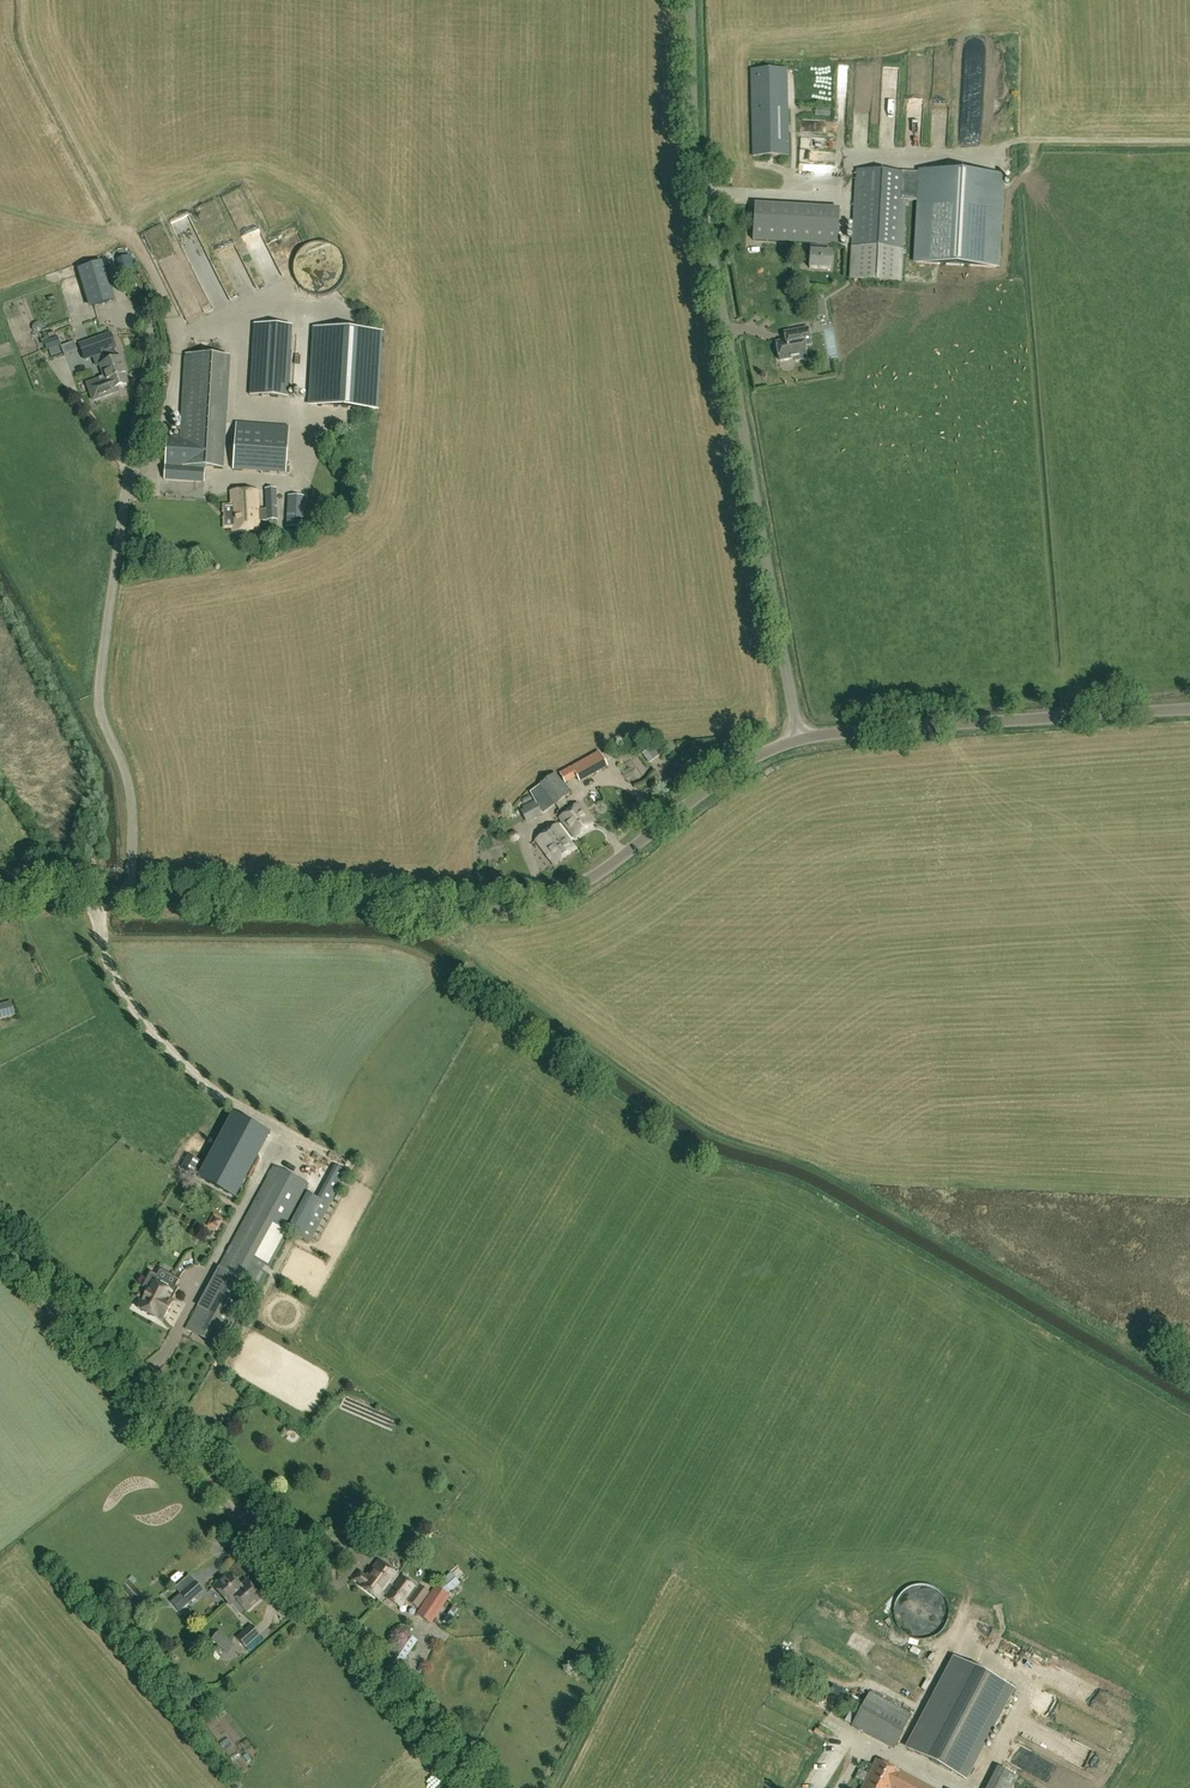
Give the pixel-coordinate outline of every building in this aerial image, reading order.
[(788,155),(786,69),(751,70),(753,156),(788,155)] [(843,71),(844,80),(852,80),(852,71),(843,71)] [(839,134),(805,132),(802,171),(837,172),(839,134)] [(996,267),(1001,175),(973,174),(969,173),(969,174),(950,173),(947,173),(922,171),(922,174),(907,174),(856,171),(850,279),(900,282),(905,200),(920,200),(916,263),(996,267)] [(753,241),(769,242),(771,205),(755,204),(753,241)] [(771,205),(769,242),(837,245),(839,209),(771,205)] [(253,252),(259,265),(276,258),(270,245),(253,252)] [(208,251),(197,256),(205,276),(216,271),(208,251)] [(809,268),(831,270),(832,253),(810,252),(809,268)] [(113,298),(103,267),(82,273),(91,304),(113,298)] [(324,275),(305,275),(305,289),(325,288),(324,275)] [(827,313),(826,297),(818,297),(820,314),(827,313)] [(224,311),(233,310),(232,300),(223,301),(224,311)] [(292,327),(255,325),(251,394),(288,397),(292,327)] [(377,410),(381,332),(316,328),(311,406),(377,410)] [(808,328),(784,333),(786,341),(776,343),(780,361),(795,358),(795,361),(807,358),(805,346),(811,345),(808,328)] [(60,344),(58,336),(44,340),(47,348),(60,344)] [(95,357),(99,366),(114,361),(111,351),(116,349),(112,338),(103,342),(101,338),(81,345),(86,360),(95,357)] [(74,341),(61,346),(64,354),(78,349),(74,341)] [(232,358),(222,357),(188,355),(181,441),(167,440),(164,480),(204,483),(205,468),(222,470),(225,430),(232,358)] [(128,375),(121,358),(114,361),(99,366),(93,368),(99,382),(95,383),(94,382),(87,385),(94,402),(120,392),(118,389),(129,385),(125,376),(128,375)] [(300,389),(312,389),(313,360),(301,359),(300,389)] [(234,469),(287,473),(290,427),(237,424),(234,469)] [(266,489),(266,510),(259,510),(259,492),(231,492),(232,532),(259,531),(259,521),(277,521),(276,489),(266,489)] [(288,496),(287,527),(304,528),(305,497),(288,496)] [(646,752),(654,763),(664,756),(656,745),(646,752)] [(572,767),(580,782),(607,767),(599,752),(572,767)] [(530,793),(534,800),(521,805),(523,809),(520,810),(527,823),(548,810),(569,793),(553,773),(539,785),(530,793)] [(594,824),(578,803),(559,817),(575,838),(594,824)] [(576,850),(558,825),(536,841),(555,866),(576,850)] [(523,843),(524,835),(516,835),(515,842),(523,843)] [(0,1006),(0,1019),(14,1016),(11,1003),(0,1006)] [(236,1198),(270,1134),(233,1114),(199,1178),(236,1198)] [(224,1341),(308,1184),(274,1166),(190,1323),(224,1341)] [(219,1215),(211,1226),(219,1232),(227,1220),(219,1215)] [(161,1324),(162,1322),(169,1325),(178,1308),(174,1306),(177,1299),(159,1289),(149,1306),(147,1305),(142,1314),(161,1324)] [(362,1412),(363,1407),(353,1404),(351,1409),(362,1412)] [(396,1573),(378,1560),(366,1577),(360,1572),(355,1579),(361,1584),(359,1586),(379,1600),(384,1594),(385,1593),(391,1585),(391,1584),(389,1583),(396,1573)] [(200,1577),(204,1584),(214,1578),(209,1570),(200,1577)] [(227,1602),(243,1589),(229,1573),(223,1577),(221,1577),(215,1582),(215,1584),(213,1586),(227,1602)] [(459,1583),(451,1573),(443,1581),(451,1590),(459,1583)] [(394,1586),(391,1584),(391,1585),(385,1593),(384,1594),(386,1596),(386,1597),(400,1607),(405,1600),(417,1608),(428,1592),(418,1585),(416,1588),(401,1577),(394,1586)] [(188,1603),(203,1591),(195,1582),(180,1594),(188,1603)] [(243,1589),(227,1602),(231,1607),(237,1602),(245,1611),(261,1597),(249,1583),(243,1589)] [(430,1624),(449,1595),(436,1586),(417,1615),(430,1624)] [(453,1612),(448,1622),(456,1626),(461,1617),(453,1612)] [(988,1634),(994,1626),(980,1618),(975,1626),(988,1634)] [(260,1635),(251,1625),(237,1637),(246,1647),(260,1635)] [(233,1644),(220,1632),(213,1640),(224,1652),(233,1644)] [(395,1672),(417,1640),(407,1633),(385,1665),(395,1672)] [(908,1749),(964,1779),(1012,1689),(956,1659),(908,1749)] [(914,1677),(913,1684),(923,1686),(925,1679),(914,1677)] [(870,1693),(862,1707),(852,1725),(895,1748),(912,1715),(870,1693)] [(590,1712),(580,1701),(568,1711),(577,1722),(590,1712)] [(898,1770),(877,1759),(862,1787),(931,1787),(898,1770)] [(1020,1773),(1001,1762),(986,1787),(1011,1787),(1020,1773)]
